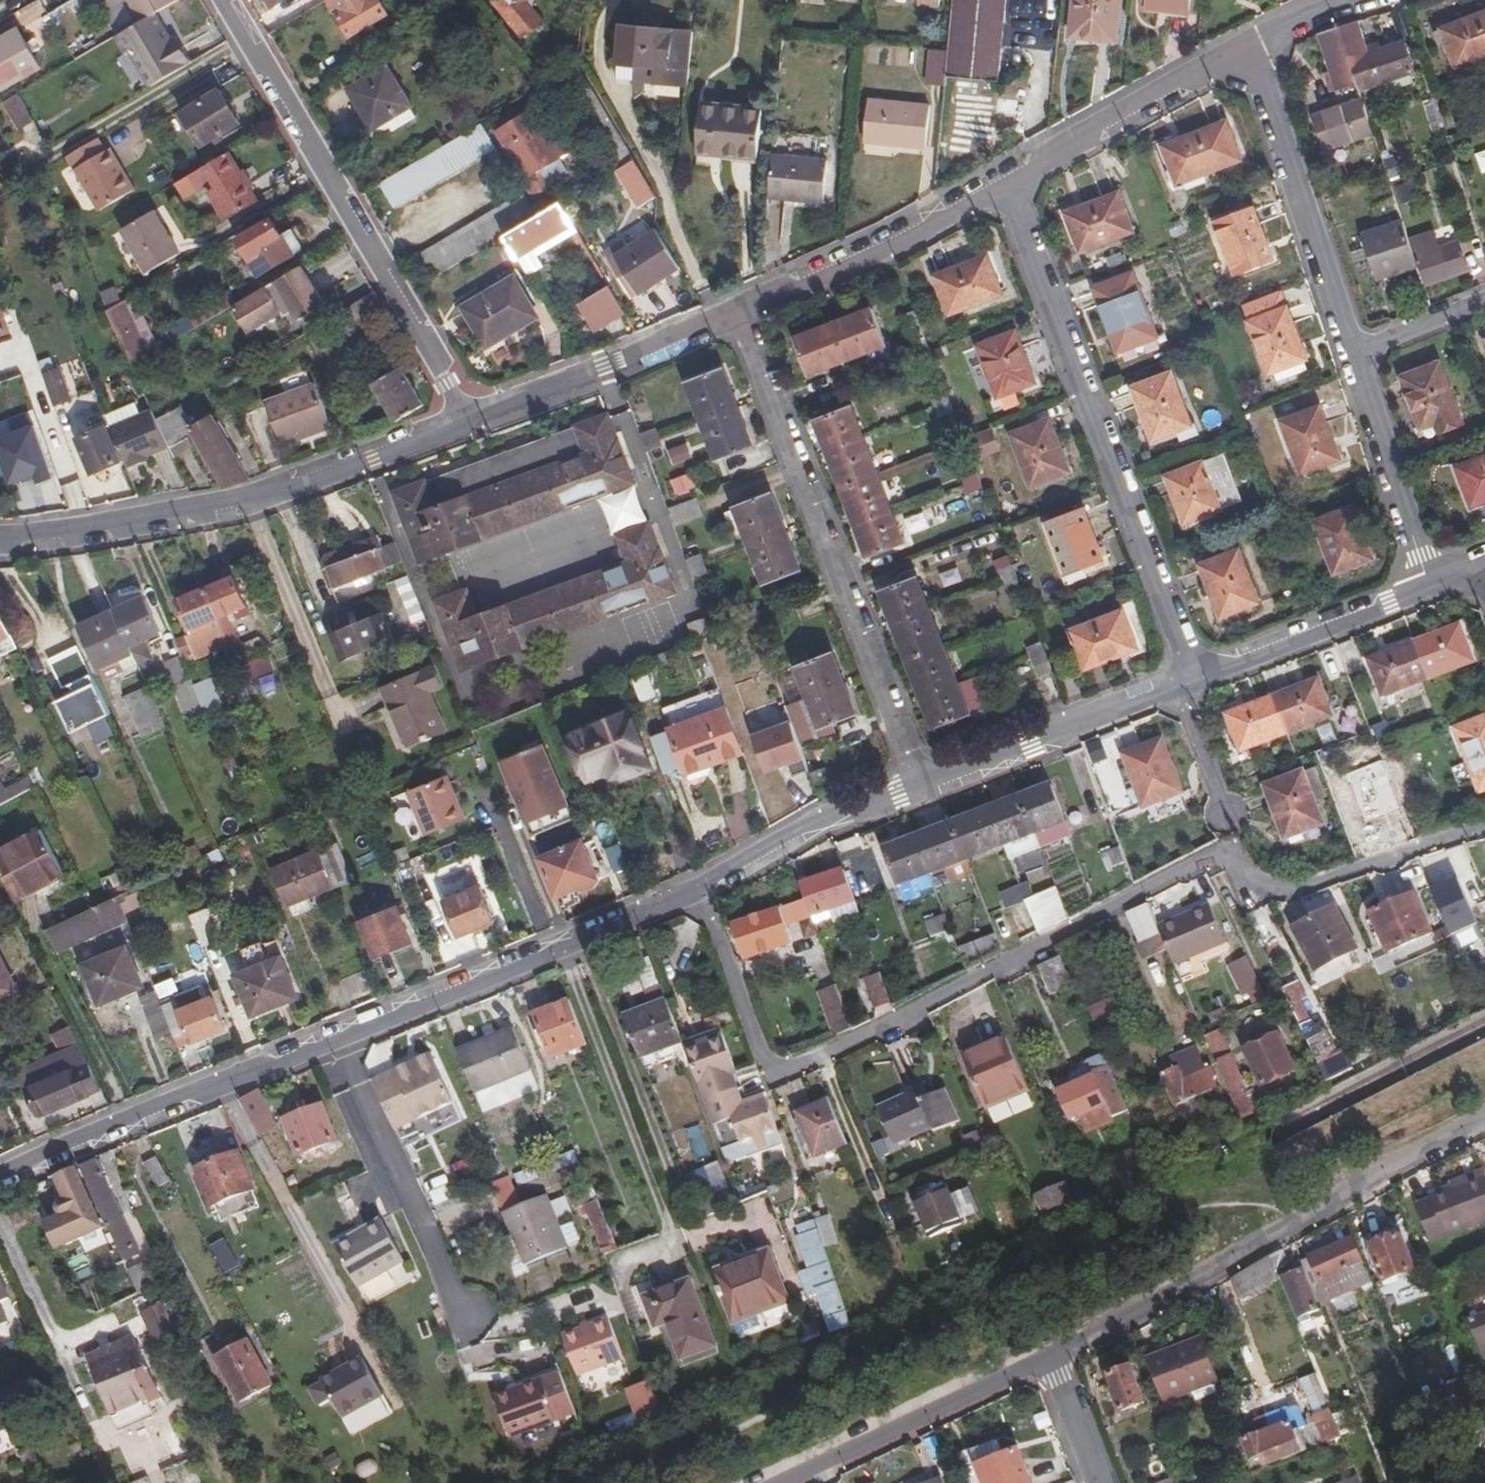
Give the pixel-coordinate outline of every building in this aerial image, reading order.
[(105,13),(127,0),(97,0),(105,13)] [(140,20),(156,11),(171,2),(175,0),(129,0),(140,20)] [(378,0),(328,0),(347,33),(384,11),(378,0)] [(521,37),(542,21),(524,0),(490,0),(521,37)] [(947,48),(944,74),(997,80),(1005,0),(952,0),(947,48)] [(1115,27),(1117,0),(1073,0),(1070,30),(1087,31),(1088,25),(1115,27)] [(1144,6),(1187,10),(1188,0),(1144,0),(1144,6)] [(140,20),(124,29),(134,47),(138,44),(158,79),(190,60),(182,47),(177,50),(171,38),(156,11),(140,20)] [(1439,28),(1453,65),(1484,53),(1484,11),(1439,28)] [(1367,53),(1356,21),(1337,27),(1355,83),(1358,90),(1367,87),(1365,79),(1374,77),(1367,53)] [(687,84),(693,31),(622,23),(615,76),(632,77),(631,87),(645,88),(646,79),(687,84)] [(1355,83),(1337,27),(1316,33),(1329,71),(1323,73),(1330,92),(1355,83)] [(1,86),(38,66),(17,29),(0,38),(0,84),(1,86)] [(175,37),(171,38),(177,50),(182,47),(175,37)] [(1365,79),(1367,87),(1412,72),(1402,41),(1367,53),(1374,77),(1365,79)] [(947,48),(929,47),(926,82),(943,83),(944,74),(947,48)] [(390,127),(413,113),(384,64),(346,87),(369,126),(384,118),(390,127)] [(206,93),(181,107),(202,144),(239,122),(220,88),(207,95),(206,93)] [(32,121),(15,93),(0,102),(16,130),(32,121)] [(928,106),(867,100),(863,141),(926,147),(928,106)] [(1372,133),(1361,100),(1311,116),(1322,150),(1372,133)] [(702,104),(697,156),(756,163),(761,111),(702,104)] [(559,157),(546,134),(535,114),(513,126),(519,136),(515,138),(512,133),(501,140),(532,191),(547,182),(546,180),(566,168),(559,157)] [(1226,120),(1163,143),(1176,179),(1238,157),(1226,120)] [(481,121),(378,182),(391,204),(481,152),(480,150),(494,142),(481,121)] [(546,134),(559,157),(569,150),(557,129),(546,134)] [(97,136),(65,154),(98,208),(133,188),(109,146),(104,149),(97,136)] [(1483,173),(1484,173),(1484,150),(1476,153),(1483,173)] [(228,151),(183,177),(191,190),(213,179),(218,188),(210,192),(224,219),(257,200),(228,151)] [(813,159),(770,155),(765,197),(821,202),(826,160),(813,159)] [(655,194),(632,156),(618,164),(641,202),(655,194)] [(377,180),(364,188),(378,212),(391,204),(378,182),(377,180)] [(1114,193),(1063,210),(1077,248),(1128,229),(1114,193)] [(418,251),(432,275),(502,234),(547,206),(541,196),(525,204),(519,195),(510,200),(508,197),(418,251)] [(502,234),(515,256),(574,224),(559,199),(547,206),(502,234)] [(1251,206),(1213,220),(1233,271),(1270,257),(1251,206)] [(154,207),(121,227),(147,271),(179,251),(154,207)] [(271,218),(236,238),(257,274),(291,252),(299,242),(287,226),(279,233),(271,218)] [(1374,280),(1415,267),(1407,241),(1400,221),(1360,234),(1374,280)] [(677,264),(654,227),(612,252),(620,266),(632,288),(634,290),(636,288),(653,278),(677,264)] [(1431,233),(1407,241),(1415,267),(1421,285),(1465,271),(1456,244),(1437,250),(1431,233)] [(986,255),(934,275),(947,311),(999,292),(986,255)] [(240,298),(231,304),(246,330),(289,305),(296,319),(323,303),(300,263),(240,298)] [(632,288),(620,266),(615,269),(627,291),(632,288)] [(1129,272),(1092,286),(1116,348),(1153,334),(1129,272)] [(459,305),(481,342),(511,327),(514,330),(535,318),(512,276),(459,305)] [(621,306),(605,279),(576,296),(592,322),(621,306)] [(120,285),(106,293),(111,306),(120,301),(127,297),(120,285)] [(231,304),(240,298),(234,287),(209,302),(216,312),(231,304)] [(111,306),(123,333),(134,327),(120,301),(111,306)] [(870,305),(831,320),(845,356),(884,340),(870,305)] [(1301,358),(1303,357),(1284,306),(1248,320),(1267,371),(1272,369),(1275,378),(1304,368),(1301,358)] [(190,313),(173,323),(181,337),(198,327),(190,313)] [(11,336),(3,314),(0,315),(0,340),(11,336)] [(805,372),(845,356),(831,320),(792,336),(805,372)] [(123,333),(134,360),(148,352),(134,327),(123,333)] [(484,347),(514,330),(511,327),(481,342),(484,347)] [(1014,331),(977,344),(995,394),(1033,381),(1014,331)] [(1432,421),(1437,435),(1460,428),(1437,361),(1400,375),(1418,425),(1432,421)] [(400,364),(372,380),(395,418),(423,402),(400,364)] [(55,366),(40,372),(51,403),(66,396),(55,366)] [(685,379),(699,419),(735,406),(721,366),(685,379)] [(307,367),(258,389),(277,430),(326,407),(307,367)] [(1197,434),(1192,422),(1187,423),(1168,373),(1130,386),(1150,437),(1173,428),(1178,440),(1197,434)] [(940,417),(956,411),(949,394),(934,400),(940,417)] [(813,417),(825,450),(862,435),(850,403),(813,417)] [(1316,405),(1279,420),(1299,471),(1335,457),(1316,405)] [(159,415),(172,446),(189,437),(174,406),(159,415)] [(735,406),(699,419),(713,457),(749,443),(735,406)] [(573,422),(573,426),(422,481),(421,477),(390,488),(417,559),(633,481),(607,411),(573,422)] [(159,415),(157,412),(111,433),(128,474),(142,468),(139,464),(146,461),(173,449),(172,446),(159,415)] [(194,430),(222,485),(227,484),(246,476),(214,418),(194,430)] [(1047,420),(1011,434),(1029,484),(1067,469),(1047,420)] [(57,474),(38,423),(0,437),(0,455),(12,490),(57,474)] [(104,425),(75,436),(88,471),(117,460),(104,425)] [(989,455),(1004,449),(995,427),(980,433),(989,455)] [(649,451),(664,446),(657,428),(642,433),(649,451)] [(825,450),(839,486),(875,473),(862,435),(825,450)] [(65,441),(50,444),(57,479),(72,476),(65,441)] [(688,441),(669,449),(675,465),(694,458),(688,441)] [(1220,454),(1164,475),(1181,520),(1237,498),(1220,454)] [(1456,466),(1470,503),(1484,497),(1484,455),(1456,466)] [(981,471),(965,475),(969,493),(985,489),(981,471)] [(671,480),(677,496),(697,487),(690,472),(671,480)] [(839,486),(853,525),(889,511),(875,473),(839,486)] [(732,505),(746,544),(782,530),(768,491),(732,505)] [(699,497),(670,507),(676,525),(705,515),(699,497)] [(1351,506),(1313,520),(1332,571),(1370,557),(1351,506)] [(1081,507),(1043,520),(1063,572),(1099,558),(1081,507)] [(901,541),(889,511),(853,525),(865,555),(901,541)] [(432,599),(458,667),(673,590),(648,521),(614,532),(624,559),(475,612),(465,587),(432,599)] [(782,530),(746,544),(761,581),(796,569),(782,530)] [(369,537),(361,540),(364,546),(371,543),(369,537)] [(322,568),(331,588),(402,561),(393,540),(373,547),(371,543),(364,546),(361,540),(325,555),(329,565),(322,568)] [(1236,550),(1199,564),(1217,613),(1255,600),(1236,550)] [(1012,554),(996,558),(1002,586),(1019,582),(1012,554)] [(406,573),(393,579),(410,621),(423,615),(406,573)] [(229,643),(236,661),(246,657),(228,612),(245,606),(233,575),(206,587),(229,643)] [(890,619),(926,606),(915,575),(878,588),(890,619)] [(229,643),(206,587),(172,600),(186,634),(195,657),(229,643)] [(141,596),(110,609),(111,612),(134,664),(149,658),(139,637),(156,630),(141,596)] [(890,619),(904,657),(941,644),(926,606),(890,619)] [(380,610),(329,630),(340,658),(391,639),(380,610)] [(1120,610),(1069,628),(1083,665),(1134,647),(1120,610)] [(134,664),(111,612),(74,628),(93,670),(95,668),(99,679),(134,664)] [(0,613),(0,638),(10,633),(0,613)] [(1411,642),(1424,677),(1468,660),(1455,624),(1411,642)] [(186,634),(174,639),(181,656),(183,662),(195,657),(186,634)] [(1043,642),(1029,646),(1037,676),(1052,672),(1043,642)] [(1424,677),(1411,642),(1365,659),(1379,694),(1424,677)] [(918,694),(955,680),(941,644),(904,657),(918,694)] [(793,666),(804,697),(840,683),(829,652),(793,666)] [(183,662),(181,656),(164,662),(183,709),(200,702),(193,684),(183,662)] [(254,677),(273,676),(272,658),(253,659),(254,677)] [(442,728),(428,689),(439,685),(432,665),(380,685),(387,705),(392,703),(406,741),(442,728)] [(643,702),(660,695),(650,671),(633,678),(643,702)] [(108,713),(90,674),(68,685),(72,694),(56,702),(70,732),(108,713)] [(259,680),(263,695),(279,692),(275,676),(259,680)] [(200,702),(204,712),(221,705),(208,678),(193,684),(200,702)] [(955,680),(918,694),(931,728),(967,714),(955,680)] [(1270,697),(1283,732),(1328,715),(1315,680),(1270,697)] [(840,683),(804,697),(816,727),(852,714),(840,683)] [(144,687),(135,693),(141,706),(127,713),(137,738),(162,728),(144,687)] [(141,706),(135,693),(120,698),(127,713),(141,706)] [(1283,732),(1270,697),(1226,714),(1239,750),(1283,732)] [(724,708),(667,728),(683,777),(710,769),(708,764),(739,753),(724,708)] [(625,712),(570,733),(587,776),(601,770),(608,771),(614,776),(645,764),(625,712)] [(1452,729),(1476,791),(1484,788),(1484,717),(1452,729)] [(1159,740),(1122,754),(1141,804),(1178,790),(1159,740)] [(525,824),(573,809),(552,744),(504,760),(525,824)] [(1299,771),(1262,786),(1282,836),(1319,821),(1299,771)] [(444,774),(405,790),(423,836),(464,819),(444,774)] [(808,797),(808,783),(789,783),(789,796),(808,797)] [(1018,797),(1032,832),(1063,821),(1049,785),(1018,797)] [(986,809),(1000,844),(1032,832),(1018,797),(986,809)] [(1000,844),(986,809),(948,823),(962,859),(1000,844)] [(962,859),(948,823),(909,838),(925,874),(962,859)] [(17,879),(21,877),(56,860),(40,827),(0,847),(17,879)] [(925,874),(909,838),(880,848),(894,885),(925,874)] [(580,840),(540,856),(554,895),(576,886),(586,887),(589,886),(593,877),(580,840)] [(1109,871),(1128,863),(1121,846),(1102,854),(1109,871)] [(0,847),(0,866),(8,883),(17,879),(0,847)] [(334,847),(319,852),(334,889),(348,884),(334,847)] [(289,905),(305,899),(334,889),(319,852),(273,869),(286,906),(289,905)] [(804,897),(810,915),(852,900),(841,868),(799,884),(804,897)] [(799,884),(798,881),(780,887),(780,888),(773,892),(774,894),(722,914),(726,926),(729,925),(757,914),(778,907),(804,897),(799,884)] [(1006,909),(1036,895),(1030,881),(1000,894),(1006,909)] [(478,885),(442,899),(456,934),(492,920),(478,885)] [(1026,900),(1040,933),(1072,920),(1058,887),(1026,900)] [(93,906),(43,928),(54,949),(124,919),(115,895),(93,906)] [(1413,895),(1369,914),(1385,952),(1429,934),(1413,895)] [(757,914),(729,925),(736,939),(749,935),(757,954),(791,942),(785,926),(811,917),(810,915),(804,897),(778,907),(757,914)] [(305,899),(289,905),(292,915),(309,909),(305,899)] [(1169,965),(1221,943),(1204,904),(1153,927),(1169,965)] [(1329,906),(1290,926),(1311,967),(1351,947),(1329,906)] [(396,907),(359,921),(373,955),(409,940),(396,907)] [(203,910),(188,916),(200,945),(215,940),(203,910)] [(1461,928),(1447,932),(1451,942),(1455,951),(1469,946),(1461,928)] [(966,960),(999,948),(994,935),(962,947),(966,960)] [(125,947),(77,966),(92,1006),(141,987),(125,947)] [(1237,994),(1255,985),(1239,955),(1221,964),(1237,994)] [(233,976),(241,995),(243,1001),(250,1017),(297,1001),(281,958),(233,976)] [(1072,989),(1059,961),(1039,970),(1050,997),(1072,989)] [(11,990),(0,968),(0,995),(11,990)] [(873,1008),(892,1003),(884,973),(864,978),(873,1008)] [(1280,987),(1286,999),(1323,1081),(1350,1068),(1339,1048),(1332,1051),(1319,1023),(1306,1028),(1293,999),(1303,995),(1295,979),(1280,987)] [(849,1027),(833,981),(820,985),(837,1032),(849,1027)] [(212,994),(164,1015),(176,1045),(223,1026),(212,994)] [(243,1001),(241,995),(235,997),(237,1003),(243,1001)] [(638,1057),(681,1041),(665,1000),(622,1016),(638,1057)] [(586,1044),(569,1001),(534,1015),(550,1057),(586,1044)] [(1107,1004),(1088,1012),(1100,1041),(1115,1035),(1112,1027),(1126,1021),(1119,1006),(1109,1009),(1107,1004)] [(1204,1018),(1208,1025),(1224,1016),(1220,1010),(1204,1018)] [(512,1030),(455,1053),(472,1092),(475,1091),(524,1070),(529,1069),(512,1030)] [(721,1032),(683,1047),(703,1100),(717,1094),(716,1078),(728,1074),(731,1080),(733,1079),(730,1073),(736,1071),(721,1032)] [(1276,1035),(1243,1049),(1259,1084),(1291,1070),(1276,1035)] [(1025,1089),(1003,1037),(974,1050),(973,1048),(960,1053),(984,1109),(1025,1089)] [(25,1069),(31,1085),(86,1063),(78,1048),(25,1069)] [(1168,1058),(1171,1067),(1159,1072),(1173,1104),(1186,1099),(1189,1108),(1200,1103),(1197,1095),(1208,1091),(1191,1049),(1168,1058)] [(429,1055),(371,1082),(392,1129),(450,1104),(429,1055)] [(1225,1058),(1212,1063),(1235,1117),(1246,1113),(1235,1089),(1238,1088),(1225,1058)] [(1082,1064),(1077,1070),(1072,1073),(1068,1077),(1070,1083),(1056,1089),(1069,1119),(1077,1116),(1084,1133),(1109,1125),(1105,1115),(1119,1109),(1099,1062),(1082,1064)] [(41,1112),(99,1088),(86,1063),(31,1085),(41,1112)] [(370,1080),(364,1065),(360,1067),(366,1081),(370,1080)] [(717,1094),(703,1100),(711,1123),(729,1115),(741,1144),(776,1131),(763,1093),(762,1092),(742,1100),(733,1079),(731,1080),(728,1074),(716,1078),(717,1094)] [(904,1130),(907,1138),(931,1127),(934,1134),(959,1123),(945,1091),(931,1097),(924,1082),(908,1090),(911,1098),(883,1111),(894,1134),(904,1130)] [(238,1101),(257,1134),(274,1125),(256,1091),(238,1101)] [(845,1140),(827,1097),(795,1111),(812,1154),(845,1140)] [(325,1103),(282,1120),(296,1154),(338,1137),(325,1103)] [(904,1130),(894,1134),(897,1142),(907,1138),(904,1130)] [(238,1153),(195,1170),(209,1208),(252,1191),(238,1153)] [(153,1157),(142,1162),(155,1186),(166,1181),(153,1157)] [(134,1243),(122,1217),(125,1216),(97,1158),(79,1167),(119,1251),(134,1243)] [(582,1158),(522,1182),(527,1193),(586,1170),(582,1158)] [(1478,1172),(1475,1165),(1442,1179),(1444,1186),(1478,1172)] [(70,1211),(71,1210),(89,1203),(74,1169),(55,1178),(61,1192),(54,1195),(58,1202),(56,1206),(58,1211),(59,1212),(61,1214),(65,1214),(69,1213),(69,1212),(70,1211)] [(1444,1186),(1424,1194),(1425,1199),(1410,1205),(1424,1239),(1479,1218),(1484,1216),(1484,1189),(1478,1172),(1444,1186)] [(945,1182),(912,1194),(927,1235),(960,1221),(945,1182)] [(1067,1198),(1060,1184),(1037,1196),(1044,1210),(1067,1198)] [(436,1206),(451,1199),(445,1185),(430,1192),(436,1206)] [(599,1199),(594,1187),(577,1193),(581,1205),(599,1199)] [(512,1206),(521,1228),(555,1215),(552,1207),(546,1193),(512,1206)] [(618,1244),(599,1199),(581,1205),(584,1212),(588,1210),(604,1249),(618,1244)] [(521,1228),(512,1206),(499,1210),(500,1215),(508,1232),(521,1228)] [(823,1214),(813,1217),(814,1220),(821,1241),(830,1238),(823,1214)] [(521,1228),(508,1232),(520,1263),(567,1245),(555,1215),(521,1228)] [(364,1234),(333,1250),(353,1288),(401,1262),(377,1219),(360,1228),(364,1234)] [(819,1338),(849,1323),(821,1241),(814,1220),(797,1226),(802,1242),(799,1243),(806,1264),(807,1264),(809,1269),(797,1272),(819,1338)] [(78,1221),(58,1231),(68,1255),(90,1246),(78,1221)] [(330,1244),(333,1250),(364,1234),(360,1228),(330,1244)] [(1395,1235),(1394,1231),(1370,1241),(1372,1246),(1367,1248),(1375,1270),(1381,1283),(1383,1286),(1395,1282),(1394,1278),(1412,1271),(1407,1257),(1399,1236),(1396,1238),(1395,1235)] [(742,1250),(744,1255),(714,1265),(730,1308),(759,1298),(761,1301),(788,1292),(769,1240),(742,1250)] [(218,1241),(206,1246),(221,1273),(233,1268),(218,1241)] [(1347,1243),(1305,1260),(1312,1277),(1323,1304),(1349,1293),(1365,1286),(1347,1243)] [(1316,1310),(1303,1279),(1299,1271),(1289,1275),(1278,1248),(1265,1256),(1267,1260),(1275,1281),(1281,1279),(1296,1318),(1316,1310)] [(1267,1260),(1227,1278),(1236,1298),(1275,1281),(1267,1260)] [(1303,1279),(1312,1277),(1305,1260),(1296,1264),(1299,1271),(1303,1279)] [(1369,1260),(1360,1263),(1365,1274),(1373,1270),(1369,1260)] [(389,1276),(366,1287),(371,1298),(395,1286),(389,1276)] [(714,1348),(689,1282),(654,1293),(656,1299),(644,1303),(653,1330),(666,1326),(679,1360),(714,1348)] [(170,1348),(168,1341),(153,1312),(141,1316),(158,1353),(170,1348)] [(560,1333),(576,1375),(622,1357),(606,1316),(586,1324),(580,1326),(560,1333)] [(1467,1323),(1480,1354),(1478,1354),(1480,1359),(1484,1357),(1484,1316),(1467,1323)] [(1212,1370),(1194,1329),(1142,1351),(1159,1392),(1212,1370)] [(137,1351),(131,1340),(107,1351),(112,1359),(125,1353),(127,1356),(137,1351)] [(248,1342),(216,1358),(238,1403),(270,1386),(248,1342)] [(112,1359),(107,1351),(86,1361),(113,1418),(149,1401),(136,1378),(147,1372),(137,1351),(127,1356),(125,1353),(112,1359)] [(361,1359),(321,1381),(340,1419),(382,1396),(361,1359)] [(501,1385),(504,1392),(558,1372),(555,1365),(501,1385)] [(1126,1366),(1106,1374),(1110,1387),(1110,1390),(1117,1409),(1139,1401),(1126,1366)] [(159,1396),(147,1372),(136,1378),(149,1401),(159,1396)] [(508,1437),(574,1414),(558,1372),(504,1392),(492,1396),(508,1437)] [(1299,1379),(1314,1416),(1328,1411),(1313,1374),(1299,1379)] [(662,1416),(648,1378),(624,1387),(638,1425),(662,1416)] [(1274,1449),(1278,1459),(1338,1436),(1328,1411),(1314,1416),(1316,1422),(1293,1431),(1285,1410),(1255,1421),(1258,1433),(1243,1438),(1250,1457),(1274,1449)] [(970,1449),(983,1482),(1028,1482),(1015,1449),(1002,1454),(996,1440),(970,1449)] [(29,1446),(16,1452),(26,1475),(40,1470),(29,1446)] [(965,1469),(970,1482),(983,1482),(970,1449),(960,1454),(965,1469)] [(965,1469),(962,1471),(967,1482),(970,1482),(965,1469)] [(179,1482),(195,1482),(191,1475),(178,1481),(179,1482)]
